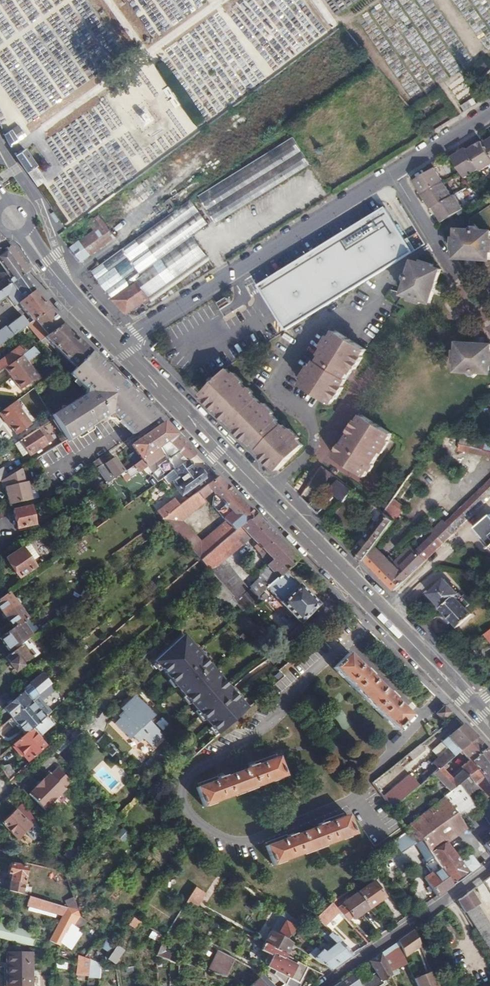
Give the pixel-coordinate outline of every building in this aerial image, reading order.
[(12,100),(26,120),(95,73),(94,66),(79,60),(79,54),(73,58),(77,64),(70,69),(66,67),(60,71),(56,66),(54,72),(55,72),(70,70),(54,81),(51,89),(47,88),(46,81),(41,82),(40,74),(39,72),(36,77),(31,78),(32,86),(23,83),(18,86),(15,93),(11,91),(12,100)] [(195,125),(200,122),(166,61),(150,70),(175,113),(185,108),(195,125)] [(220,225),(311,167),(291,135),(200,194),(220,225)] [(466,151),(479,169),(480,172),(489,166),(489,157),(480,142),(466,151)] [(25,147),(15,152),(25,171),(35,165),(25,147)] [(465,148),(451,157),(464,178),(479,169),(466,151),(465,148)] [(214,233),(312,169),(311,167),(220,225),(212,230),(214,233)] [(413,181),(422,196),(444,183),(435,168),(413,181)] [(329,195),(312,169),(214,233),(229,258),(329,195)] [(433,209),(453,196),(444,183),(422,196),(431,210),(433,209)] [(453,196),(433,209),(441,223),(463,209),(455,195),(453,196)] [(168,212),(176,206),(170,197),(161,204),(168,212)] [(106,293),(112,299),(138,282),(135,277),(193,233),(209,222),(191,198),(159,222),(92,273),(99,281),(104,278),(112,289),(107,292),(106,293)] [(154,206),(162,217),(168,212),(161,204),(160,202),(154,206)] [(388,207),(260,288),(287,329),(414,250),(388,207)] [(70,249),(82,263),(116,237),(100,215),(90,223),(94,231),(70,249)] [(458,229),(456,259),(489,260),(489,231),(480,231),(477,224),(470,230),(458,229)] [(135,277),(138,282),(148,298),(208,254),(193,233),(135,277)] [(24,274),(29,270),(12,245),(0,254),(0,262),(9,274),(0,280),(0,290),(24,274)] [(442,270),(414,262),(403,295),(391,291),(385,300),(398,307),(404,297),(411,298),(410,301),(424,305),(424,303),(431,305),(442,270)] [(7,295),(15,305),(18,303),(32,321),(49,307),(32,285),(24,274),(0,290),(0,300),(7,295)] [(99,281),(107,292),(112,289),(104,278),(99,281)] [(112,299),(125,315),(149,300),(148,298),(138,282),(112,299)] [(228,298),(220,303),(223,309),(232,303),(228,298)] [(32,321),(29,323),(26,325),(40,340),(63,325),(52,312),(49,307),(32,321)] [(26,325),(29,323),(23,316),(13,323),(11,321),(0,330),(0,345),(26,325)] [(63,325),(40,340),(43,344),(48,340),(76,367),(91,351),(74,335),(63,325)] [(335,332),(300,384),(331,405),(335,399),(336,400),(345,388),(343,386),(355,369),(356,370),(364,358),(362,357),(366,352),(335,332)] [(489,372),(489,343),(456,342),(457,349),(454,349),(454,363),(456,363),(456,371),(468,372),(473,378),(480,372),(489,372)] [(4,368),(21,354),(28,349),(26,347),(25,348),(21,344),(0,361),(0,371),(4,368)] [(101,361),(91,351),(76,367),(70,373),(86,387),(86,392),(51,415),(59,427),(66,438),(68,440),(110,412),(133,434),(159,416),(124,383),(101,361)] [(21,354),(4,368),(21,389),(38,376),(21,354)] [(261,457),(271,468),(273,466),(277,471),(302,447),(297,442),(299,440),(289,431),(288,432),(282,427),(281,428),(276,424),(277,422),(272,417),(274,415),(264,406),(263,407),(252,396),(253,395),(249,390),(247,392),(242,386),(243,385),(234,375),(232,377),(226,371),(202,396),(207,401),(206,402),(216,412),(217,411),(220,408),(224,413),(222,416),(221,417),(226,422),(227,421),(237,431),(236,432),(246,442),(247,441),(253,447),(254,446),(257,443),(261,447),(259,450),(257,451),(262,456),(261,457)] [(17,434),(32,423),(20,407),(21,406),(17,400),(0,413),(0,414),(5,420),(6,419),(17,434)] [(420,401),(414,411),(424,418),(431,408),(420,401)] [(352,428),(385,446),(392,436),(362,416),(358,422),(357,421),(352,428)] [(137,453),(131,457),(135,463),(142,459),(177,434),(171,428),(164,422),(131,444),(137,453)] [(53,447),(66,438),(59,427),(51,431),(55,436),(49,440),(53,447)] [(364,477),(385,446),(352,428),(345,439),(346,440),(349,442),(345,447),(342,445),(341,445),(337,450),(339,451),(334,457),(364,477)] [(36,429),(14,443),(22,456),(28,451),(30,454),(45,444),(41,438),(46,435),(43,430),(38,433),(36,429)] [(177,434),(142,459),(147,467),(164,454),(167,459),(167,460),(157,467),(162,474),(156,477),(159,481),(166,475),(185,461),(187,461),(196,453),(185,443),(177,434)] [(465,438),(463,450),(489,456),(489,443),(465,438)] [(103,454),(93,461),(106,482),(124,471),(114,456),(107,461),(103,454)] [(131,457),(123,463),(127,469),(134,464),(135,463),(131,457)] [(147,467),(142,459),(135,463),(134,464),(139,472),(147,467)] [(194,473),(187,461),(185,461),(166,475),(181,493),(202,478),(197,471),(194,473)] [(22,466),(2,479),(3,485),(6,485),(10,503),(32,499),(28,480),(25,481),(22,466)] [(325,488),(331,470),(320,466),(314,483),(325,488)] [(254,512),(233,490),(217,475),(179,505),(162,518),(201,560),(254,512)] [(447,522),(456,532),(489,499),(489,479),(447,522)] [(338,482),(331,491),(344,502),(352,492),(338,482)] [(323,493),(310,505),(319,515),(335,500),(331,495),(327,498),(323,493)] [(175,498),(157,511),(162,518),(179,505),(175,498)] [(31,505),(13,510),(17,527),(35,524),(31,505)] [(254,512),(201,560),(222,583),(234,595),(230,599),(235,605),(241,611),(266,588),(274,580),(270,575),(264,581),(260,577),(250,586),(252,587),(248,590),(224,559),(250,536),(261,548),(259,550),(268,565),(279,576),(285,570),(297,557),(276,535),(254,512)] [(355,551),(366,561),(376,548),(395,521),(382,513),(355,551)] [(384,556),(372,568),(379,575),(396,591),(456,532),(447,522),(437,513),(428,522),(435,528),(433,530),(436,533),(418,550),(414,545),(397,561),(391,555),(386,558),(384,556)] [(476,529),(489,544),(489,517),(476,529)] [(0,546),(0,555),(16,544),(11,539),(3,545),(0,546)] [(21,548),(5,559),(19,578),(35,566),(21,548)] [(366,561),(372,568),(384,556),(376,548),(366,561)] [(274,580),(266,588),(301,622),(318,604),(285,570),(279,576),(274,580)] [(462,595),(447,578),(431,592),(443,606),(441,608),(458,627),(473,613),(459,598),(462,595)] [(234,595),(222,583),(203,600),(219,619),(235,605),(230,599),(234,595)] [(4,613),(19,602),(23,599),(20,594),(13,599),(8,592),(0,598),(0,608),(4,613)] [(19,602),(4,613),(14,626),(22,620),(26,617),(21,610),(24,608),(19,602)] [(0,637),(0,638),(8,649),(31,632),(28,629),(30,628),(29,624),(26,626),(22,620),(14,626),(0,637)] [(40,628),(4,656),(15,668),(33,653),(29,648),(27,648),(26,649),(24,647),(43,632),(40,628)] [(180,637),(152,663),(155,668),(153,675),(154,678),(159,682),(167,680),(220,736),(249,711),(239,701),(238,702),(231,695),(232,693),(193,652),(192,653),(189,650),(190,648),(180,637)] [(348,653),(334,667),(396,729),(410,715),(393,698),(394,697),(389,692),(388,693),(370,675),(371,674),(366,669),(365,670),(348,653)] [(47,666),(38,673),(45,681),(49,678),(51,680),(55,677),(47,666)] [(57,680),(39,695),(44,701),(62,686),(57,680)] [(3,707),(12,718),(32,701),(39,695),(34,689),(27,694),(23,691),(3,707)] [(0,695),(0,705),(11,696),(6,691),(0,695)] [(153,716),(132,695),(118,710),(121,713),(116,718),(119,721),(113,727),(129,743),(132,739),(138,745),(143,740),(152,748),(163,737),(147,722),(153,716)] [(12,718),(8,722),(13,728),(18,724),(26,734),(32,730),(46,717),(32,701),(12,718)] [(451,711),(444,705),(436,713),(443,719),(451,711)] [(462,722),(437,745),(437,755),(438,756),(432,762),(437,768),(440,766),(460,749),(475,736),(469,730),(462,722)] [(26,734),(14,745),(28,761),(46,746),(38,737),(32,730),(26,734)] [(480,742),(475,736),(460,749),(468,758),(459,766),(461,768),(450,778),(440,766),(437,768),(432,773),(449,791),(459,784),(469,776),(475,769),(476,768),(470,762),(486,748),(480,742)] [(102,738),(94,746),(110,761),(116,754),(109,747),(108,745),(102,738)] [(486,748),(470,762),(476,768),(475,769),(489,784),(489,753),(486,748)] [(204,805),(284,775),(278,757),(256,765),(255,763),(248,766),(248,767),(225,776),(224,775),(217,778),(218,780),(197,787),(204,805)] [(475,769),(469,776),(489,795),(489,784),(475,769)] [(43,810),(64,788),(48,772),(27,794),(43,810)] [(409,775),(383,797),(391,809),(418,784),(409,775)] [(476,805),(459,784),(449,791),(405,827),(407,830),(415,841),(420,839),(453,884),(479,865),(472,855),(469,855),(461,861),(446,842),(467,825),(461,817),(476,805)] [(24,802),(2,824),(18,839),(30,826),(34,830),(38,827),(24,802)] [(274,863),(355,833),(348,815),(327,822),(326,821),(318,824),(319,825),(296,834),(295,833),(288,836),(288,837),(268,845),(274,863)] [(415,841),(407,830),(401,834),(409,845),(414,841),(429,863),(427,865),(434,874),(426,879),(438,895),(443,891),(453,884),(420,839),(415,841)] [(0,847),(0,859),(10,861),(11,848),(0,847)] [(29,865),(10,861),(9,873),(13,874),(12,882),(13,882),(13,887),(24,889),(29,865)] [(218,873),(208,867),(186,902),(196,908),(218,873)] [(375,881),(358,891),(369,906),(385,895),(375,881)] [(458,898),(489,949),(489,926),(477,904),(479,903),(470,890),(458,898)] [(369,906),(358,891),(344,901),(353,917),(369,906)] [(77,911),(29,897),(27,906),(62,918),(49,941),(58,947),(60,943),(67,947),(70,943),(72,945),(77,939),(75,937),(86,921),(79,916),(77,911)] [(316,915),(315,916),(324,924),(339,909),(331,901),(316,915)] [(312,919),(315,916),(316,915),(311,910),(305,916),(308,918),(309,917),(312,919)] [(134,918),(129,925),(136,930),(141,923),(134,918)] [(412,931),(419,947),(435,935),(429,919),(412,931)] [(271,931),(264,944),(285,955),(290,947),(293,950),(296,946),(286,940),(295,930),(295,928),(297,926),(293,923),(291,926),(285,923),(278,935),(271,931)] [(331,931),(327,928),(322,934),(329,941),(319,951),(315,947),(308,955),(330,970),(336,966),(348,957),(352,954),(349,950),(339,939),(331,931)] [(396,942),(404,960),(404,961),(420,949),(419,947),(412,931),(405,935),(396,942)] [(343,936),(339,939),(349,950),(354,947),(343,936)] [(264,944),(257,940),(255,944),(256,946),(261,949),(261,950),(268,955),(264,962),(267,965),(267,967),(275,971),(273,975),(285,985),(289,979),(299,984),(307,967),(297,962),(295,965),(285,960),(286,959),(293,962),(295,960),(285,955),(264,944)] [(94,942),(82,958),(87,959),(100,963),(109,952),(94,942)] [(404,960),(396,942),(387,948),(379,954),(388,973),(404,960)] [(166,946),(162,943),(155,955),(169,960),(170,954),(165,953),(165,951),(165,949),(167,947),(166,946)] [(116,945),(107,958),(113,963),(122,950),(116,945)] [(218,951),(207,972),(225,977),(234,959),(218,951)] [(6,954),(6,985),(33,985),(33,954),(6,954)] [(379,954),(368,961),(380,983),(390,979),(388,973),(379,954)] [(87,959),(82,958),(76,956),(75,968),(87,969),(87,959)] [(429,971),(412,978),(416,985),(436,985),(433,980),(429,971)] [(262,973),(249,985),(275,985),(262,973)] [(333,985),(346,985),(355,980),(354,978),(351,973),(336,984),(333,985)] [(436,985),(451,985),(451,984),(455,982),(451,973),(433,980),(436,985)]
